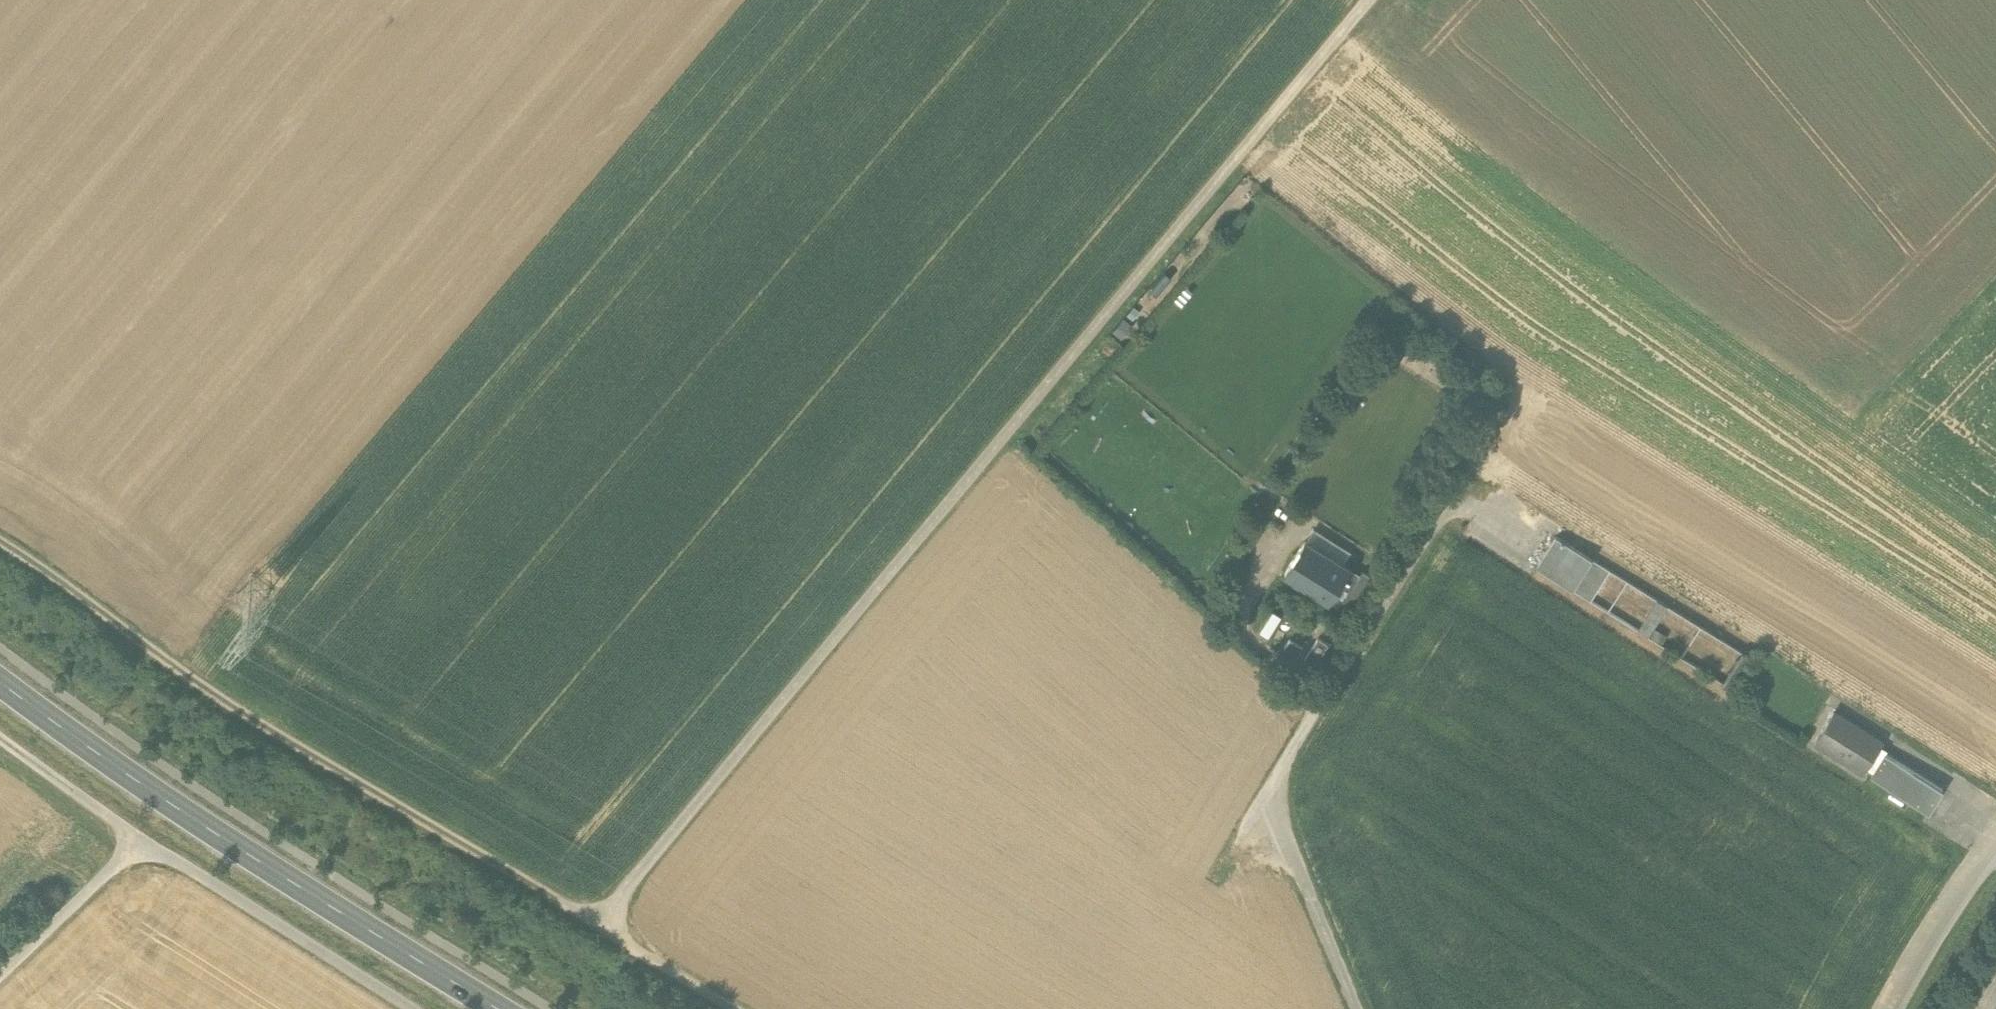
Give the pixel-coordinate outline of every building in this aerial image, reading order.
[(1754,661),(1556,537),(1536,568),(1735,692),(1754,661)] [(1308,541),(1285,573),(1341,612),(1363,581),(1308,541)] [(1271,637),(1284,616),(1275,611),(1262,631),(1271,637)] [(1278,625),(1270,641),(1319,666),(1331,642),(1320,637),(1316,644),(1278,625)] [(1815,742),(1928,813),(1942,789),(1877,751),(1882,744),(1832,714),(1815,742)]
